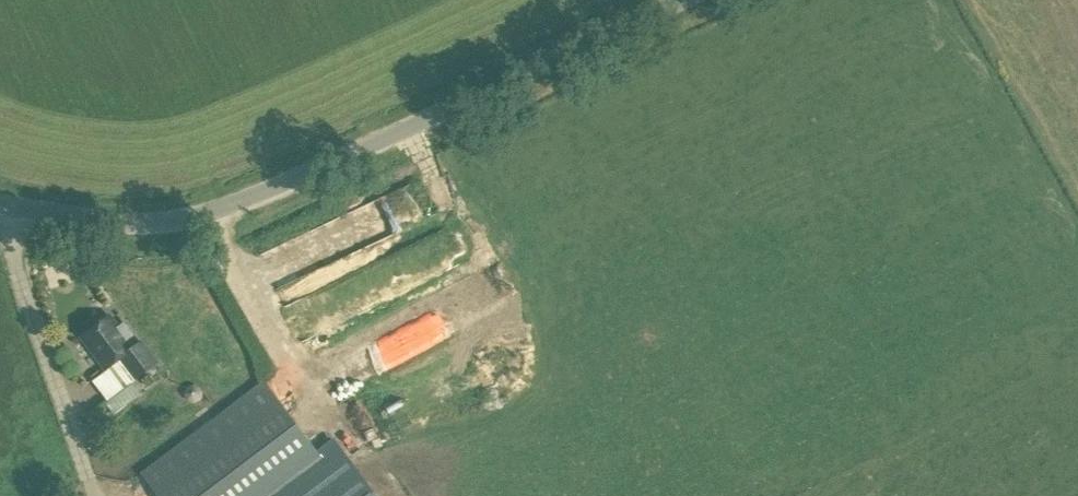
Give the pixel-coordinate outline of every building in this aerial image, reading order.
[(108,315),(82,335),(107,369),(121,358),(136,378),(157,362),(141,341),(133,347),(127,339),(133,334),(124,322),(118,327),(108,315)] [(141,471),(159,495),(298,495),(332,471),(264,380),(141,471)] [(131,382),(110,398),(104,402),(113,414),(140,394),(131,382)] [(187,393),(190,398),(196,400),(201,397),(202,391),(199,386),(193,385),(188,388),(187,393)]
